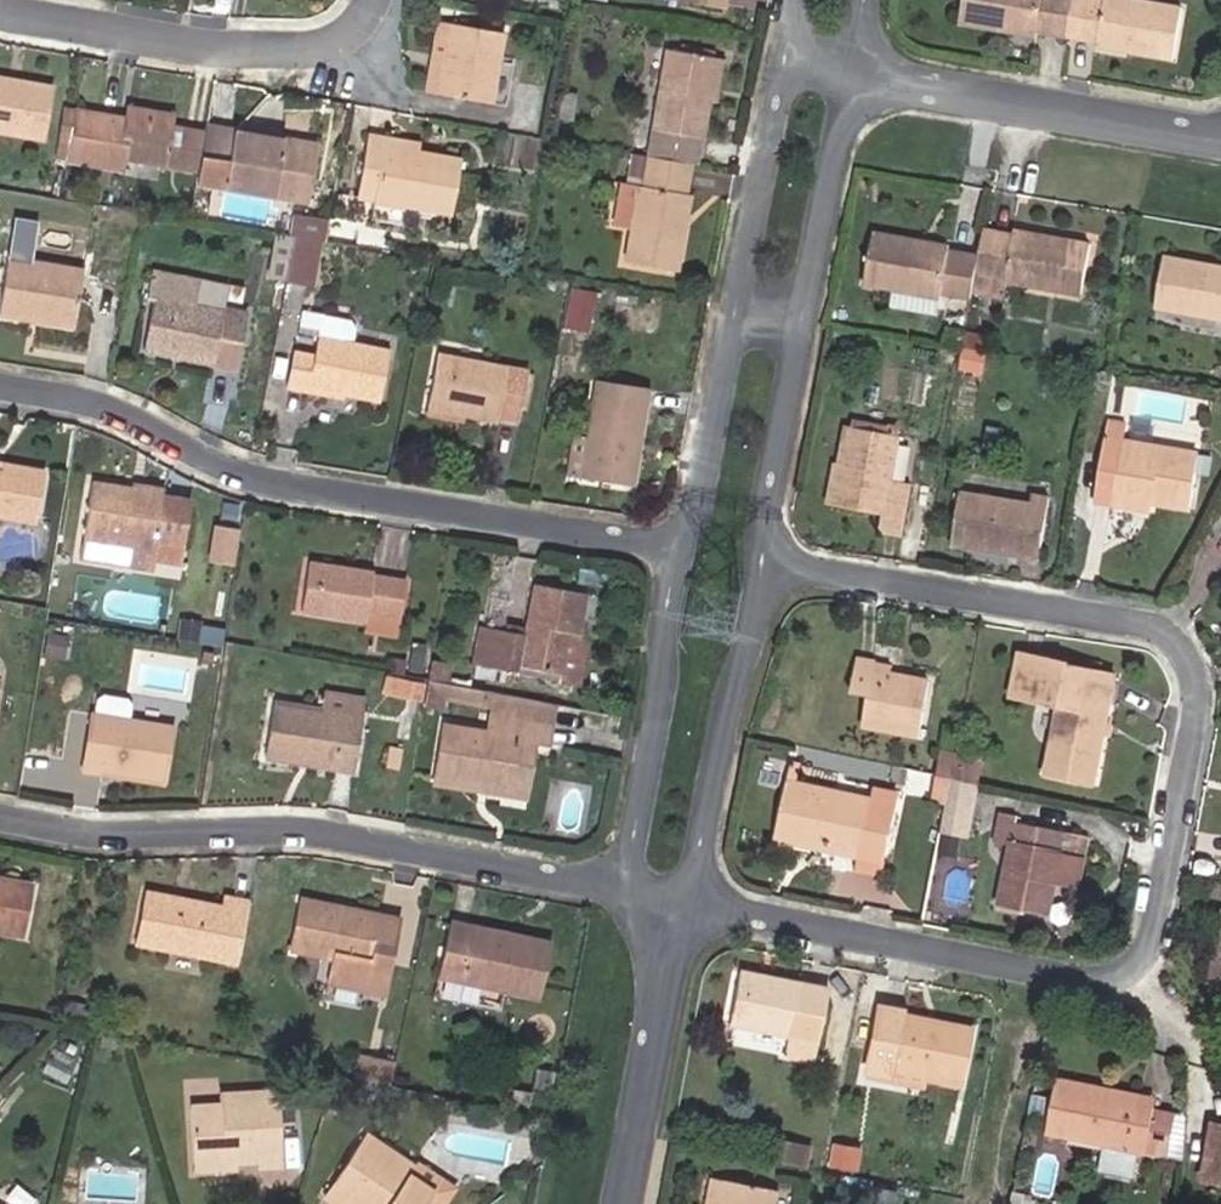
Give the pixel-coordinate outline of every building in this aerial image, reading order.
[(1037,29),(1068,35),(1073,0),(963,0),(959,21),(1036,35),(1037,29)] [(1068,35),(1096,40),(1095,45),(1172,58),(1181,9),(1132,0),(1073,0),(1068,35)] [(432,20),(420,90),(437,92),(449,23),(432,20)] [(498,33),(449,23),(437,92),(487,101),(498,33)] [(713,57),(665,48),(645,156),(647,156),(687,163),(692,164),(697,137),(699,137),(705,101),(713,57)] [(714,103),(722,59),(713,57),(705,101),(714,103)] [(43,138),(52,86),(0,77),(0,131),(43,138)] [(172,113),(124,105),(122,114),(170,122),(172,113)] [(58,107),(49,155),(65,158),(73,110),(58,107)] [(105,115),(73,110),(65,158),(121,168),(123,157),(164,163),(164,162),(170,126),(170,122),(122,114),(122,118),(120,126),(104,123),(105,115)] [(122,118),(105,115),(104,123),(120,126),(122,118)] [(313,144),(203,125),(202,132),(196,168),(194,179),(304,198),(313,144)] [(184,128),(170,126),(164,162),(179,165),(184,128)] [(184,128),(179,165),(196,168),(202,132),(184,128)] [(447,212),(457,159),(415,151),(385,146),(387,138),(364,133),(354,194),(447,212)] [(415,151),(416,143),(387,138),(385,146),(415,151)] [(687,193),(681,192),(687,163),(647,156),(642,185),(637,183),(622,261),(672,271),(687,193)] [(273,221),(277,200),(232,191),(228,213),(273,221)] [(1013,230),(1012,234),(982,228),(977,255),(974,271),(1006,277),(1005,280),(1080,293),(1089,244),(1013,230)] [(939,296),(940,291),(970,297),(971,292),(974,271),(977,255),(948,250),(948,246),(872,231),(863,282),(897,288),(893,304),(936,312),(939,296)] [(292,235),(289,251),(284,280),(307,284),(316,239),(292,235)] [(1163,257),(1154,307),(1220,319),(1220,267),(1163,257)] [(81,270),(8,258),(0,304),(0,314),(72,326),(81,270)] [(971,292),(1002,298),(1005,280),(1006,277),(974,271),(971,292)] [(591,333),(601,293),(577,287),(567,327),(591,333)] [(235,367),(245,315),(153,297),(142,349),(235,367)] [(285,381),(378,400),(388,349),(350,341),(354,322),(351,319),(301,308),(298,324),(317,328),(312,353),(292,349),(285,381)] [(527,372),(436,355),(427,407),(464,414),(495,420),(497,414),(518,418),(527,372)] [(597,380),(586,445),(581,477),(630,485),(646,388),(597,380)] [(425,417),(462,424),(464,414),(427,407),(425,417)] [(1130,422),(1110,418),(1107,435),(1127,438),(1130,422)] [(853,422),(845,461),(838,502),(886,511),(883,530),(901,534),(910,480),(893,477),(900,432),(853,422)] [(1127,438),(1107,435),(1098,487),(1154,498),(1192,504),(1201,451),(1127,438)] [(571,443),(566,475),(581,477),(586,445),(571,443)] [(912,478),(917,447),(900,444),(896,476),(912,478)] [(834,459),(826,499),(838,502),(845,461),(834,459)] [(34,521),(44,470),(0,462),(0,515),(34,521)] [(177,565),(188,506),(163,501),(164,495),(92,482),(79,557),(151,570),(152,561),(177,565)] [(1096,496),(1152,507),(1154,498),(1098,487),(1096,496)] [(961,489),(952,541),(1025,553),(1027,542),(1043,545),(1051,496),(1032,493),(1030,501),(961,489)] [(212,524),(206,560),(234,565),(240,528),(212,524)] [(1025,553),(1041,555),(1043,545),(1027,542),(1025,553)] [(308,560),(300,609),(364,622),(366,610),(400,617),(406,582),(372,575),(373,572),(308,560)] [(518,672),(520,665),(559,673),(568,632),(575,633),(584,593),(536,583),(526,633),(482,624),(475,663),(494,667),(518,672)] [(362,629),(397,635),(400,617),(366,610),(364,622),(362,629)] [(61,652),(65,630),(48,627),(44,649),(61,652)] [(420,654),(421,648),(407,647),(403,664),(408,665),(407,672),(424,675),(427,655),(420,654)] [(1019,684),(1039,687),(1037,696),(1058,701),(1046,762),(1096,772),(1116,673),(1072,664),(1073,659),(1025,650),(1019,684)] [(892,669),(876,666),(878,659),(861,655),(854,687),(871,691),(865,723),(919,735),(930,676),(892,669)] [(892,669),(893,662),(878,659),(876,666),(892,669)] [(448,663),(430,660),(427,679),(442,682),(444,682),(448,663)] [(386,678),(383,693),(399,695),(402,680),(386,678)] [(399,695),(420,699),(423,682),(402,678),(402,680),(399,695)] [(442,682),(427,679),(423,704),(438,706),(440,694),(442,682)] [(481,701),(483,689),(444,682),(442,682),(440,694),(481,701)] [(1019,684),(1017,692),(1037,696),(1039,687),(1019,684)] [(361,718),(364,697),(328,691),(325,713),(361,718)] [(544,744),(551,702),(496,692),(492,715),(489,714),(486,733),(443,726),(435,778),(472,783),(512,790),(520,740),(531,741),(544,744)] [(163,777),(172,726),(129,718),(131,703),(127,697),(103,693),(97,697),(94,712),(91,712),(82,770),(102,773),(103,767),(163,777)] [(353,767),(361,718),(325,713),(273,705),(265,754),(353,767)] [(522,801),(531,741),(520,740),(512,790),(472,783),(471,793),(522,801)] [(978,762),(980,754),(956,749),(955,757),(978,762)] [(955,757),(937,754),(934,771),(952,774),(955,757)] [(978,762),(955,757),(952,774),(975,779),(978,762)] [(934,771),(931,786),(948,791),(952,774),(934,771)] [(948,791),(972,796),(975,779),(952,774),(948,791)] [(875,787),(873,795),(787,778),(777,829),(839,842),(838,848),(862,854),(889,859),(902,793),(875,787)] [(964,833),(972,796),(948,791),(941,828),(964,833)] [(1055,880),(1079,884),(1088,832),(1016,819),(1017,810),(998,807),(993,837),(1011,840),(1000,903),(1049,912),(1055,880)] [(777,829),(776,835),(838,848),(839,842),(777,829)] [(33,884),(0,877),(0,930),(24,935),(33,884)] [(223,896),(221,907),(145,891),(134,943),(236,963),(249,901),(223,896)] [(385,992),(389,972),(370,968),(381,914),(300,897),(290,946),(333,955),(328,979),(385,992)] [(389,972),(401,918),(381,914),(370,968),(389,972)] [(538,998),(550,942),(448,921),(436,975),(538,998)] [(1220,925),(1210,979),(1220,981),(1220,925)] [(797,982),(738,970),(727,1021),(788,1033),(784,1052),(817,1058),(821,1039),(830,988),(797,982)] [(88,1018),(91,1004),(66,999),(63,1013),(88,1018)] [(890,1076),(892,1067),(912,1071),(961,1081),(972,1028),(902,1014),(903,1007),(878,1002),(868,1062),(866,1071),(890,1076)] [(117,1050),(119,1038),(101,1033),(98,1046),(117,1050)] [(370,1082),(392,1086),(396,1063),(375,1059),(370,1082)] [(890,1076),(910,1080),(912,1071),(892,1067),(890,1076)] [(1155,1104),(1098,1094),(1100,1086),(1060,1078),(1049,1130),(1105,1140),(1100,1167),(1134,1173),(1138,1146),(1147,1148),(1155,1104)] [(1155,1104),(1156,1097),(1100,1086),(1098,1094),(1155,1104)] [(511,1087),(506,1109),(526,1113),(531,1091),(511,1087)] [(219,1105),(189,1107),(192,1161),(234,1159),(257,1158),(257,1164),(283,1163),(278,1090),(217,1094),(219,1105)] [(1212,1120),(1206,1147),(1220,1150),(1220,1121),(1212,1120)] [(346,1202),(350,1203),(423,1203),(431,1192),(406,1175),(412,1167),(364,1135),(324,1194),(338,1203),(345,1203),(346,1202)] [(797,1164),(801,1144),(771,1138),(767,1159),(797,1164)] [(1201,1177),(1218,1180),(1220,1166),(1220,1150),(1206,1147),(1201,1177)] [(193,1168),(235,1166),(234,1159),(192,1161),(193,1168)] [(704,1203),(712,1203),(717,1177),(710,1175),(704,1203)] [(774,1189),(717,1177),(712,1203),(771,1203),(774,1189)]
